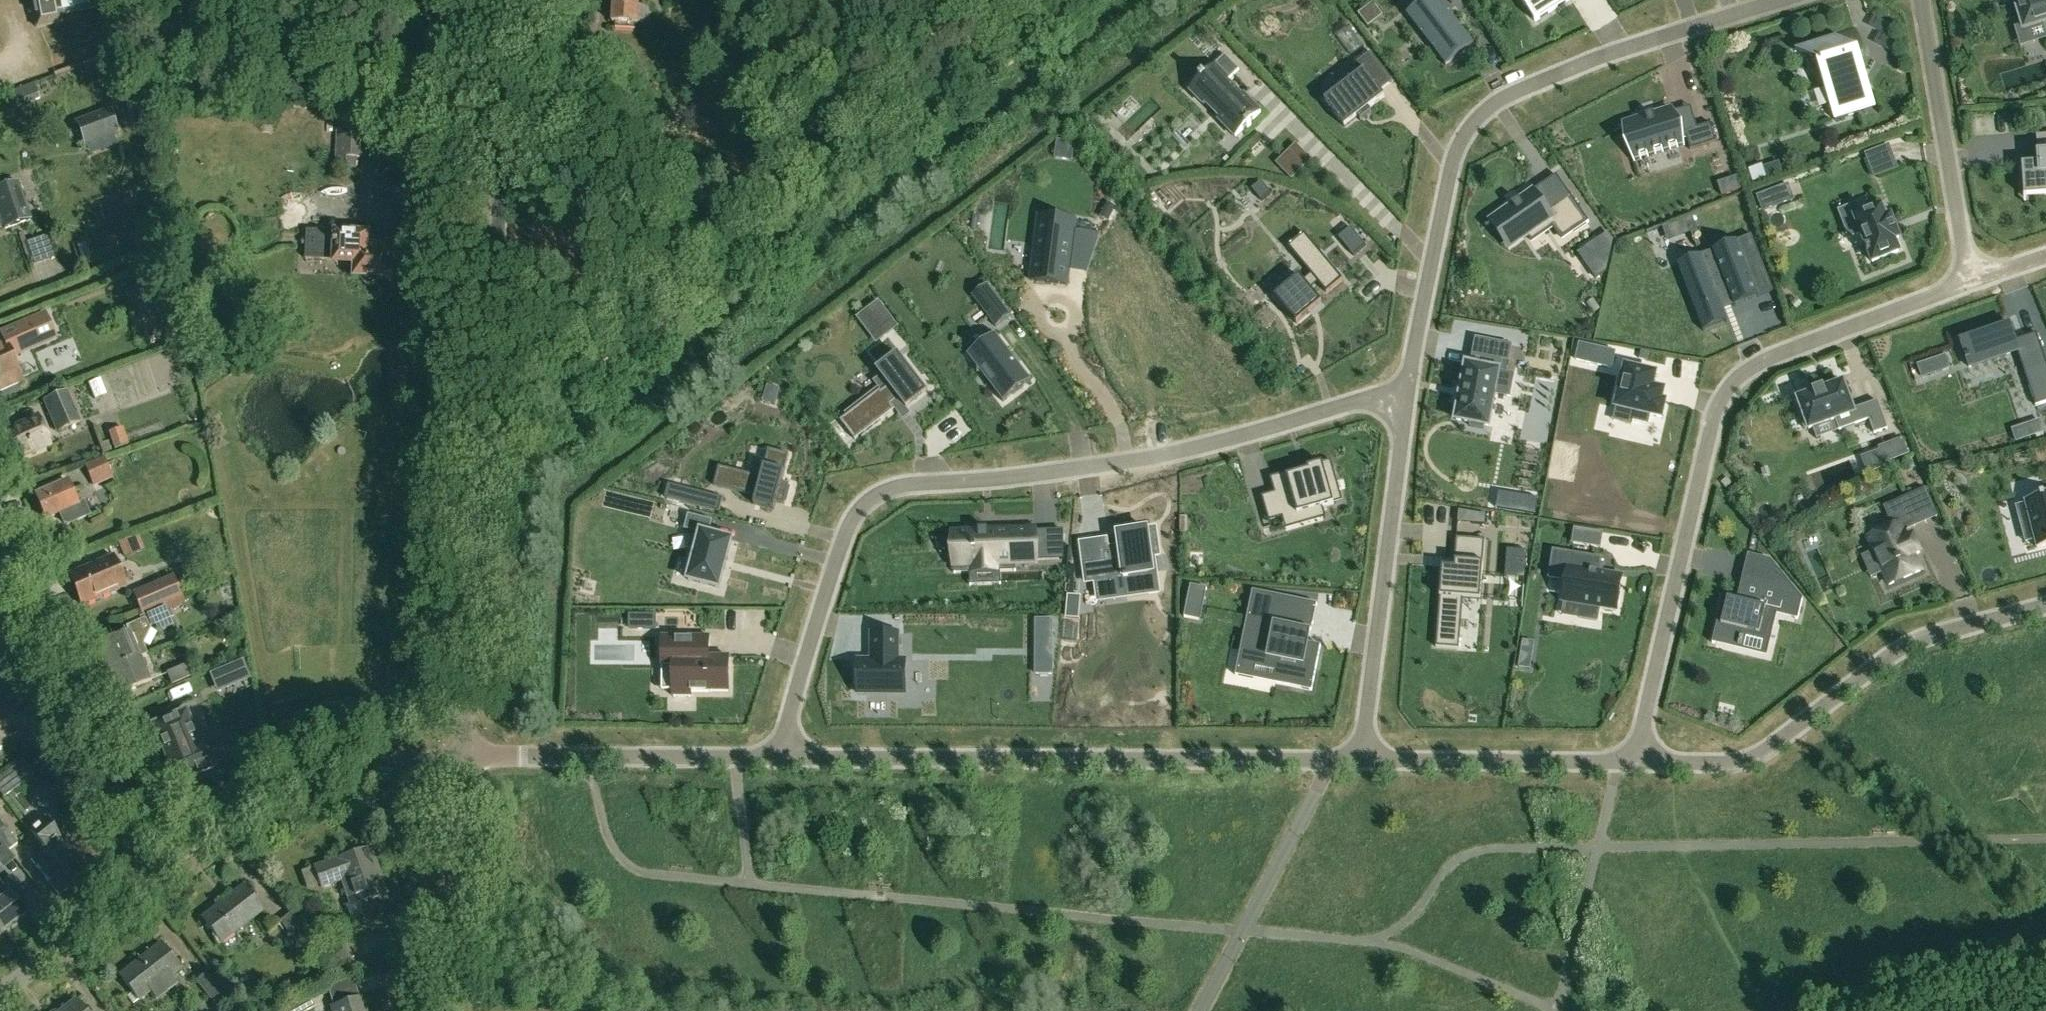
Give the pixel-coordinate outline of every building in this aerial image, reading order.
[(37,28),(62,23),(60,15),(98,7),(97,0),(32,0),(37,28)] [(642,5),(642,0),(617,0),(615,24),(641,25),(641,21),(652,22),(653,6),(642,5)] [(1406,14),(1446,65),(1446,64),(1473,43),(1474,44),(1474,43),(1441,0),(1425,0),(1407,14),(1407,13),(1406,14)] [(1535,21),(1569,0),(1522,0),(1535,21)] [(2015,20),(2020,19),(2024,30),(2045,23),(2045,0),(2009,0),(2015,20)] [(1358,13),(1367,26),(1384,14),(1373,1),(1358,13)] [(1823,42),(1795,51),(1817,63),(1835,120),(1860,112),(1856,102),(1872,97),(1858,52),(1855,49),(1837,39),(1823,42)] [(1363,70),(1325,99),(1329,105),(1327,106),(1330,110),(1332,109),(1345,126),(1360,114),(1362,118),(1373,110),(1370,106),(1385,95),(1380,89),(1393,79),(1371,51),(1357,62),(1363,70)] [(1225,55),(1189,89),(1203,103),(1204,102),(1219,117),(1218,118),(1236,137),(1246,126),(1248,127),(1252,124),(1250,122),(1261,112),(1243,94),(1242,95),(1228,80),(1229,79),(1239,70),(1225,55)] [(13,98),(37,90),(34,82),(11,91),(13,98)] [(1259,94),(1272,108),(1285,97),(1272,83),(1259,94)] [(1669,85),(1621,99),(1628,122),(1643,118),(1645,125),(1682,114),(1685,125),(1711,118),(1706,101),(1683,108),(1679,95),(1672,97),(1669,85)] [(1150,138),(1169,110),(1158,103),(1139,130),(1150,138)] [(337,166),(358,168),(359,158),(363,158),(365,116),(362,116),(362,106),(340,105),(339,117),(342,117),(341,128),(339,128),(337,166)] [(84,145),(119,132),(110,107),(75,120),(84,145)] [(2025,197),(2045,195),(2045,135),(2036,136),(2038,163),(2022,164),(2024,203),(2026,203),(2025,197)] [(1748,168),(1753,183),(1766,178),(1761,164),(1748,168)] [(1717,183),(1722,195),(1741,190),(1737,175),(1717,183)] [(1251,189),(1262,201),(1271,193),(1261,181),(1251,189)] [(0,221),(3,228),(27,220),(15,184),(0,189),(0,221)] [(1589,222),(1570,194),(1545,211),(1532,192),(1491,220),(1508,243),(1525,231),(1532,241),(1554,226),(1563,240),(1589,222)] [(1856,220),(1852,222),(1857,234),(1861,233),(1868,251),(1866,252),(1867,255),(1869,254),(1872,262),(1899,252),(1894,240),(1899,238),(1890,216),(1886,218),(1881,207),(1855,217),(1856,220)] [(1683,217),(1690,233),(1695,231),(1698,230),(1691,214),(1683,217)] [(1067,285),(1076,220),(1058,217),(1057,223),(1039,221),(1031,280),(1067,285)] [(1351,227),(1339,237),(1354,255),(1366,245),(1351,227)] [(404,250),(405,232),(390,231),(379,246),(371,246),(372,233),(309,230),(308,257),(333,258),(333,265),(354,266),(353,278),(366,279),(367,279),(367,284),(373,286),(377,286),(381,280),(381,279),(396,280),(397,250),(404,250)] [(1307,309),(1319,299),(1310,289),(1318,282),(1327,293),(1343,279),(1304,233),(1288,247),(1311,274),(1304,281),(1300,276),(1283,290),(1288,296),(1280,303),(1297,324),(1310,313),(1307,309)] [(61,246),(43,249),(47,269),(65,266),(61,246)] [(1738,250),(1667,286),(1699,351),(1722,339),(1715,324),(1725,318),(1728,323),(1765,304),(1738,250)] [(1012,314),(988,282),(971,295),(980,307),(983,304),(990,313),(987,315),(996,327),(1012,314)] [(863,313),(883,336),(899,326),(878,299),(863,313)] [(0,331),(0,333),(3,340),(11,359),(13,358),(28,352),(25,344),(33,341),(54,332),(45,311),(0,331)] [(229,316),(208,314),(208,324),(228,325),(229,316)] [(2010,323),(1960,339),(1964,351),(1962,351),(1964,356),(1965,355),(1969,366),(2017,350),(2019,350),(2016,340),(2010,323)] [(2016,340),(2019,350),(2017,350),(2036,406),(2045,402),(2045,359),(2037,332),(2016,340)] [(18,369),(13,358),(11,359),(3,340),(0,342),(0,392),(23,382),(19,371),(18,369)] [(974,345),(978,366),(982,365),(985,382),(980,383),(984,404),(1018,398),(1009,340),(974,345)] [(1510,397),(1514,374),(1500,371),(1502,360),(1509,361),(1512,345),(1484,340),(1481,356),(1485,356),(1483,368),(1471,366),(1467,365),(1463,385),(1462,385),(1462,387),(1460,398),(1460,400),(1456,420),(1471,423),(1470,427),(1484,429),(1485,425),(1488,426),(1494,395),(1494,394),(1510,397)] [(882,386),(841,415),(855,434),(896,405),(890,397),(898,391),(905,400),(926,385),(902,353),(881,368),(891,381),(882,387),(882,386)] [(1921,378),(1950,368),(1947,354),(1917,364),(1921,378)] [(1661,401),(1664,391),(1660,390),(1652,388),(1653,385),(1656,374),(1625,367),(1616,408),(1634,412),(1632,420),(1634,421),(1648,424),(1650,416),(1661,418),(1665,402),(1661,401)] [(1798,400),(1803,413),(1799,415),(1804,430),(1808,429),(1809,430),(1835,421),(1839,432),(1869,421),(1874,434),(1888,430),(1877,402),(1864,406),(1865,409),(1854,413),(1843,383),(1824,390),(1823,389),(1812,392),(1813,394),(1798,400)] [(766,384),(761,401),(775,405),(780,388),(766,384)] [(106,406),(118,402),(112,385),(100,389),(106,406)] [(45,399),(59,432),(83,422),(69,390),(45,399)] [(51,444),(39,417),(9,431),(21,458),(51,444)] [(116,449),(124,446),(129,445),(123,425),(109,430),(116,449)] [(1878,447),(1885,463),(1908,455),(1903,437),(1878,447)] [(714,459),(708,478),(749,491),(747,499),(766,505),(769,498),(777,500),(783,481),(775,479),(784,451),(764,444),(755,472),(714,459)] [(2013,452),(2015,458),(2027,454),(2025,449),(2013,452)] [(1299,508),(1344,495),(1333,454),(1309,461),(1310,465),(1303,467),(1302,463),(1272,471),(1280,502),(1296,498),(1299,508)] [(86,464),(95,485),(114,477),(106,457),(86,464)] [(47,519),(52,517),(57,529),(91,514),(86,501),(80,503),(70,481),(37,495),(47,519)] [(665,498),(719,512),(723,498),(669,484),(665,498)] [(2020,498),(2024,514),(1994,521),(2000,550),(2030,542),(2031,546),(2045,543),(2045,492),(2020,498)] [(1524,495),(1522,512),(1536,514),(1538,498),(1524,495)] [(1869,538),(1889,584),(1920,571),(1914,555),(1920,553),(1918,550),(1916,550),(1912,541),(1914,540),(1913,537),(1907,540),(1901,526),(1913,521),(1903,499),(1885,507),(1894,527),(1869,538)] [(1470,524),(1484,525),(1486,515),(1471,512),(1470,524)] [(706,533),(691,579),(722,589),(738,542),(715,534),(719,521),(695,513),(691,528),(706,533)] [(1105,561),(1084,564),(1087,582),(1124,577),(1127,596),(1159,592),(1156,571),(1153,571),(1151,556),(1154,555),(1159,555),(1156,528),(1134,531),(1118,533),(1120,545),(1121,551),(1104,553),(1105,561)] [(1036,560),(1035,532),(1035,529),(989,531),(989,529),(987,529),(987,531),(980,531),(980,529),(979,529),(979,531),(953,532),(954,566),(974,565),(974,571),(996,570),(996,564),(1016,563),(1016,562),(1036,561),(1036,560)] [(118,542),(124,558),(135,554),(129,537),(118,542)] [(1480,599),(1481,582),(1482,583),(1485,540),(1457,538),(1456,539),(1457,539),(1455,568),(1442,567),(1436,647),(1460,649),(1460,647),(1456,647),(1459,611),(1458,611),(1459,597),(1480,599)] [(1617,611),(1622,576),(1603,573),(1600,572),(1601,563),(1602,559),(1554,551),(1549,578),(1565,580),(1562,602),(1564,602),(1582,605),(1580,618),(1598,621),(1600,608),(1601,608),(1617,611)] [(113,552),(109,554),(110,557),(71,574),(77,589),(84,606),(128,587),(113,552)] [(216,574),(218,581),(232,575),(230,569),(216,574)] [(1724,594),(1712,643),(1715,644),(1716,639),(1738,645),(1738,646),(1742,647),(1745,635),(1767,640),(1774,610),(1796,615),(1795,619),(1798,620),(1803,599),(1778,569),(1772,591),(1748,586),(1744,603),(1726,598),(1727,594),(1724,594)] [(134,595),(143,615),(166,605),(170,614),(187,607),(176,578),(134,595)] [(1191,585),(1188,603),(1203,607),(1207,588),(1191,585)] [(1080,597),(1069,596),(1067,618),(1079,619),(1080,597)] [(101,645),(111,669),(140,657),(139,655),(146,653),(142,644),(150,628),(149,626),(171,617),(170,614),(166,605),(143,615),(140,616),(142,620),(125,627),(128,634),(101,645)] [(629,629),(656,629),(656,614),(628,613),(629,629)] [(1054,619),(1036,618),(1036,636),(1054,636),(1054,619)] [(88,636),(92,643),(112,634),(110,625),(88,636)] [(1228,672),(1228,709),(1281,709),(1281,695),(1293,695),(1293,674),(1321,674),(1321,632),(1298,632),(1298,636),(1263,636),(1263,648),(1253,648),(1253,672),(1228,672)] [(662,644),(661,662),(665,662),(665,698),(701,698),(701,678),(706,678),(712,683),(722,683),(722,633),(691,633),(691,644),(662,644)] [(854,662),(854,696),(902,696),(903,662),(895,662),(895,635),(868,634),(868,654),(871,654),(871,662),(854,662)] [(1523,640),(1520,653),(1533,655),(1535,642),(1523,640)] [(2,645),(0,646),(0,677),(12,673),(2,645)] [(1035,655),(1035,674),(1053,675),(1054,656),(1035,655)] [(111,669),(121,693),(150,682),(140,657),(111,669)] [(168,672),(173,685),(196,675),(191,663),(168,672)] [(203,744),(190,749),(180,726),(166,732),(176,755),(167,759),(177,783),(178,783),(183,795),(197,789),(192,776),(213,767),(203,744)] [(25,760),(0,778),(0,790),(6,797),(36,775),(25,760)] [(22,807),(47,788),(42,781),(17,800),(22,807)] [(44,818),(29,830),(44,849),(71,886),(84,876),(63,848),(66,846),(44,818)] [(8,850),(17,843),(0,821),(0,839),(8,850)] [(9,851),(8,850),(0,839),(0,858),(9,851)] [(374,898),(388,893),(372,848),(317,867),(324,886),(345,879),(353,904),(351,905),(355,917),(378,910),(374,898)] [(44,849),(31,859),(58,896),(71,886),(44,849)] [(1,883),(0,881),(0,926),(4,931),(25,914),(16,902),(26,894),(11,875),(1,883)] [(264,910),(246,886),(204,918),(222,942),(264,910)] [(304,950),(314,941),(292,913),(281,921),(304,950)] [(177,984),(171,976),(180,968),(162,944),(120,975),(132,991),(139,1000),(150,991),(157,1000),(177,984)] [(220,1009),(232,999),(211,971),(197,980),(220,1009)] [(311,995),(282,1010),(309,1010),(317,1007),(311,995)] [(364,997),(330,1007),(331,1010),(368,1010),(364,997)] [(78,999),(63,1010),(87,1010),(78,999)]
